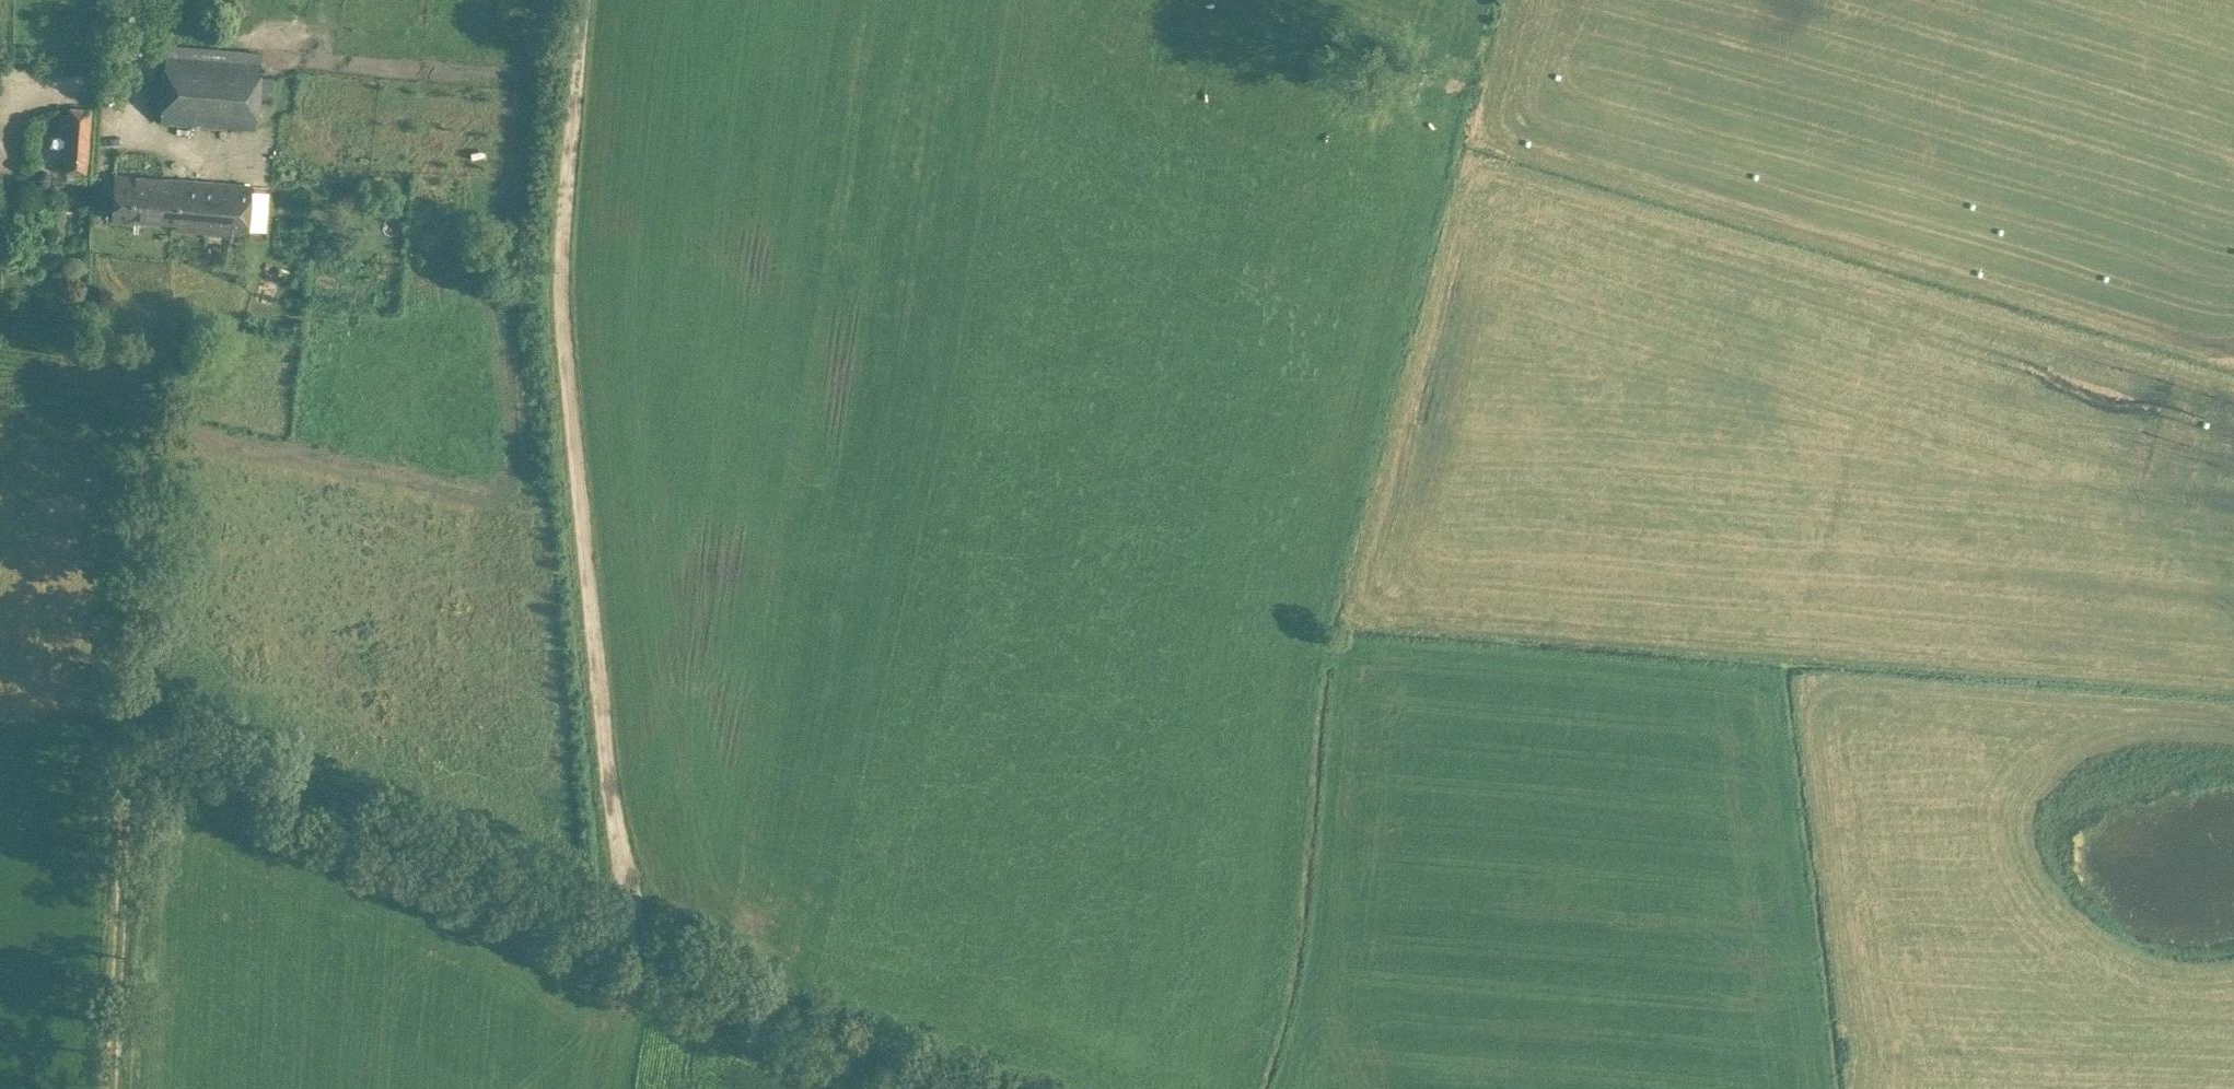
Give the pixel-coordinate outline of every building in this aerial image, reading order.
[(256,128),(259,97),(271,98),(272,76),(261,75),(262,53),(167,45),(161,120),(256,128)] [(70,107),(65,171),(87,173),(92,109),(70,107)] [(115,175),(112,218),(177,223),(177,229),(248,234),(252,185),(115,175)] [(201,377),(203,358),(190,357),(189,375),(201,377)]
